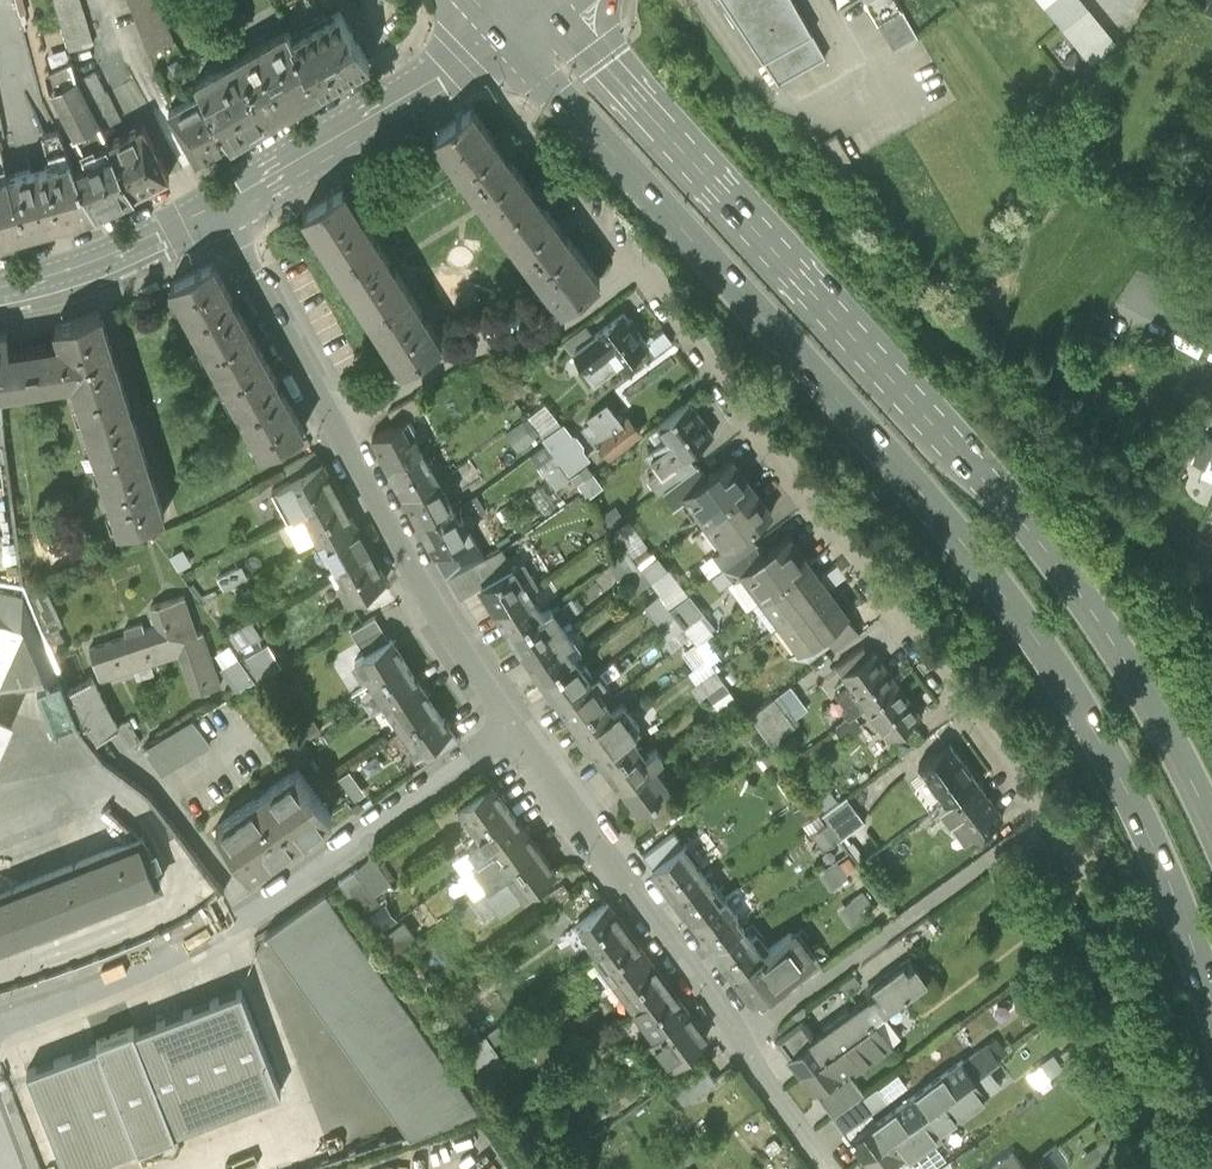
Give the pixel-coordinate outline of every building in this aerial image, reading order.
[(68,51),(92,44),(79,0),(53,0),(68,51)] [(148,52),(173,42),(157,0),(128,0),(148,52)] [(778,84),(826,58),(793,0),(723,0),(778,84)] [(1091,58),(1117,37),(1087,0),(1044,0),(1091,58)] [(896,50),(920,35),(903,7),(879,22),(896,50)] [(339,9),(291,36),(320,85),(368,59),(339,9)] [(269,114),(320,85),(291,36),(287,28),(237,57),(269,114)] [(195,82),(201,91),(230,141),(272,118),(269,114),(237,57),(222,30),(204,39),(220,67),(195,82)] [(52,91),(76,136),(81,134),(99,124),(77,79),(70,56),(48,65),(54,90),(52,91)] [(94,70),(77,79),(99,124),(101,128),(120,118),(106,91),(105,91),(94,70)] [(197,160),(230,141),(201,91),(168,110),(197,160)] [(471,106),(433,135),(561,307),(599,279),(471,106)] [(111,149),(108,141),(101,128),(99,124),(81,134),(92,158),(111,149)] [(108,141),(111,149),(134,193),(168,175),(141,124),(108,141)] [(51,155),(53,162),(70,157),(56,131),(43,135),(48,153),(51,155)] [(92,158),(74,166),(95,210),(134,193),(111,149),(92,158)] [(0,176),(0,236),(47,225),(95,210),(74,166),(70,157),(53,162),(7,174),(0,176)] [(343,186),(303,211),(401,367),(442,342),(343,186)] [(212,261),(172,282),(262,450),(303,428),(212,261)] [(60,337),(72,379),(119,528),(164,514),(100,311),(56,325),(60,337)] [(646,342),(623,311),(593,333),(590,336),(591,337),(574,349),(585,364),(581,367),(591,381),(646,342)] [(570,352),(574,349),(591,337),(590,336),(593,333),(586,323),(562,340),(570,352)] [(663,329),(646,342),(655,355),(673,341),(663,329)] [(72,379),(60,337),(8,345),(6,331),(0,332),(0,390),(72,379)] [(516,376),(505,384),(514,395),(525,387),(516,376)] [(415,394),(398,402),(404,415),(421,407),(415,394)] [(560,424),(542,401),(525,414),(539,432),(542,437),(560,424)] [(621,420),(606,401),(586,416),(590,421),(582,427),(594,441),(597,439),(609,455),(639,430),(627,416),(621,420)] [(713,434),(689,401),(648,431),(648,433),(656,443),(647,450),(662,469),(663,471),(674,462),(713,434)] [(539,432),(525,414),(503,430),(517,448),(539,432)] [(372,436),(388,466),(420,449),(414,439),(418,437),(408,417),(372,436)] [(576,446),(560,424),(542,437),(545,440),(560,459),(569,471),(588,457),(580,444),(576,446)] [(1210,455),(1211,451),(1211,439),(1202,435),(1190,460),(1204,467),(1210,455)] [(560,459),(545,440),(527,453),(542,472),(560,459)] [(388,466),(404,495),(439,476),(429,457),(426,459),(420,449),(388,466)] [(283,468),(290,480),(322,463),(314,450),(283,468)] [(686,493),(705,520),(751,485),(731,458),(706,477),(686,493)] [(683,476),(674,462),(663,471),(662,469),(648,479),(659,494),(664,490),(683,476)] [(272,490),(288,519),(337,493),(322,463),(290,480),(272,490)] [(697,465),(683,476),(664,490),(673,503),(686,493),(706,477),(697,465)] [(449,495),(439,476),(404,495),(419,525),(452,508),(445,497),(449,495)] [(541,485),(530,493),(543,512),(555,504),(541,485)] [(771,512),(751,485),(705,520),(724,545),(725,546),(748,529),(771,512)] [(301,551),(318,542),(353,523),(337,493),(288,519),(284,522),(301,551)] [(613,503),(599,513),(602,517),(610,527),(611,528),(624,518),(613,503)] [(457,517),(452,508),(419,525),(435,554),(471,535),(461,515),(457,517)] [(610,527),(602,517),(591,525),(599,535),(610,527)] [(613,529),(639,563),(650,554),(643,544),(645,542),(626,518),(613,529)] [(331,559),(336,569),(369,551),(353,523),(318,542),(328,561),(331,559)] [(757,541),(748,529),(725,546),(724,545),(699,563),(709,576),(723,566),(756,541),(757,541)] [(471,535),(435,554),(448,576),(484,557),(471,535)] [(744,609),(751,604),(807,562),(788,536),(765,553),(732,578),(725,583),(744,609)] [(765,553),(756,541),(723,566),(732,578),(765,553)] [(191,563),(183,548),(171,555),(180,570),(191,563)] [(385,581),(369,551),(336,569),(342,579),(338,582),(349,601),(385,581)] [(641,567),(651,579),(666,568),(656,555),(641,567)] [(485,556),(484,557),(448,576),(460,597),(480,585),(497,576),(485,556)] [(480,585),(495,609),(522,593),(536,583),(522,561),(497,576),(480,585)] [(818,575),(826,587),(846,572),(837,561),(818,575)] [(769,629),(780,621),(826,587),(818,575),(807,562),(751,604),(769,629)] [(669,564),(666,568),(651,579),(652,580),(650,582),(658,593),(662,598),(683,583),(669,564)] [(247,579),(241,566),(218,578),(224,590),(247,579)] [(630,580),(636,589),(649,580),(642,571),(630,580)] [(62,679),(23,586),(0,583),(0,685),(62,679)] [(846,613),(826,587),(780,621),(799,645),(786,655),(807,658),(831,640),(823,631),(846,613)] [(46,590),(36,595),(51,628),(61,624),(46,590)] [(668,606),(674,614),(691,636),(695,641),(697,644),(713,632),(717,630),(687,592),(668,606)] [(495,609),(510,633),(542,612),(533,599),(528,602),(522,593),(495,609)] [(668,606),(662,598),(658,593),(642,605),(658,627),(674,614),(668,606)] [(133,636),(89,651),(100,683),(180,656),(194,697),(221,689),(202,634),(197,636),(184,598),(151,609),(158,628),(144,632),(143,626),(131,629),(133,636)] [(510,633),(525,656),(564,628),(549,607),(542,612),(510,633)] [(846,613),(823,631),(831,640),(836,648),(859,630),(846,613)] [(671,651),(691,636),(674,614),(658,627),(665,636),(661,638),(671,651)] [(350,631),(364,655),(389,640),(374,617),(350,631)] [(261,637),(251,619),(227,633),(237,650),(261,637)] [(580,650),(564,628),(525,656),(542,679),(572,656),(580,650)] [(697,644),(707,658),(693,667),(688,671),(697,683),(715,669),(732,657),(713,632),(697,644)] [(366,672),(373,682),(405,663),(390,639),(389,640),(364,655),(354,661),(363,674),(366,672)] [(682,651),(693,667),(707,658),(697,644),(695,641),(682,651)] [(836,663),(841,672),(868,652),(862,643),(836,663)] [(239,692),(255,681),(229,645),(214,655),(239,692)] [(280,669),(267,646),(246,659),(259,682),(280,669)] [(851,714),(865,703),(895,680),(872,649),(868,652),(841,672),(847,680),(834,689),(847,705),(843,708),(848,715),(851,714)] [(542,679),(558,701),(584,681),(577,672),(581,669),(572,656),(542,679)] [(419,686),(405,663),(373,682),(380,693),(376,695),(384,708),(419,686)] [(722,679),(715,669),(697,683),(692,687),(699,696),(704,693),(722,679)] [(598,671),(584,681),(558,701),(574,722),(604,700),(595,686),(604,680),(598,671)] [(306,694),(295,677),(276,689),(286,706),(306,694)] [(739,701),(722,679),(704,693),(710,701),(704,705),(714,719),(721,714),(739,701)] [(117,729),(92,680),(68,692),(84,728),(95,745),(117,729)] [(919,712),(895,680),(865,703),(888,735),(910,719),(919,712)] [(396,719),(403,730),(435,708),(419,686),(384,708),(392,721),(396,719)] [(748,713),(752,720),(768,740),(797,719),(786,705),(781,708),(772,695),(748,713)] [(611,710),(604,700),(574,722),(583,735),(577,739),(584,748),(631,714),(622,702),(611,710)] [(748,713),(739,701),(721,714),(736,733),(752,720),(748,713)] [(14,714),(0,707),(0,745),(14,714)] [(450,731),(435,708),(403,730),(411,742),(408,745),(416,756),(418,754),(450,731)] [(639,725),(631,714),(584,748),(590,757),(596,752),(606,766),(637,743),(629,733),(639,725)] [(858,723),(851,714),(848,715),(839,722),(846,732),(858,723)] [(322,732),(314,719),(303,727),(310,739),(322,732)] [(924,736),(910,719),(888,735),(901,753),(924,736)] [(771,745),(768,740),(752,720),(736,733),(743,743),(749,738),(760,753),(769,747),(771,745)] [(210,745),(193,722),(143,750),(160,774),(210,745)] [(458,741),(450,731),(418,754),(425,764),(458,741)] [(917,763),(946,800),(975,778),(946,741),(917,763)] [(644,754),(637,743),(606,766),(622,787),(656,762),(662,757),(654,747),(644,754)] [(795,804),(807,795),(769,747),(760,753),(758,755),(765,765),(768,763),(788,790),(786,792),(795,804)] [(663,770),(656,762),(622,787),(638,809),(642,806),(665,790),(669,787),(659,773),(663,770)] [(331,818),(297,771),(215,830),(249,876),(331,818)] [(365,794),(349,772),(338,779),(355,802),(365,794)] [(1001,812),(975,778),(946,800),(938,806),(965,840),(1001,812)] [(824,805),(839,795),(832,783),(816,793),(824,805)] [(466,817),(475,828),(506,806),(489,784),(456,810),(463,819),(466,817)] [(665,790),(642,806),(658,829),(681,813),(665,790)] [(863,820),(845,795),(821,812),(828,821),(838,835),(839,837),(863,820)] [(824,824),(806,799),(791,809),(809,835),(812,832),(824,824)] [(522,828),(506,806),(475,828),(483,839),(469,849),(478,861),(522,828)] [(822,847),(838,835),(828,821),(824,824),(812,832),(822,847)] [(538,850),(522,828),(478,861),(459,875),(475,897),(487,887),(538,850)] [(642,854),(651,867),(682,845),(672,832),(642,854)] [(0,890),(0,946),(161,884),(142,836),(0,890)] [(651,867),(672,895),(701,873),(716,862),(706,849),(695,857),(684,843),(682,845),(651,867)] [(555,872),(538,850),(487,887),(504,910),(555,872)] [(856,867),(847,855),(837,862),(837,861),(819,873),(829,888),(846,876),(845,874),(856,867)] [(876,881),(888,872),(874,855),(863,864),(876,881)] [(372,860),(354,873),(372,898),(373,898),(391,885),(372,860)] [(373,898),(372,898),(354,873),(338,885),(364,921),(381,908),(373,898)] [(672,895),(691,921),(724,897),(711,880),(708,882),(701,873),(672,895)] [(873,905),(862,891),(837,909),(848,923),(873,905)] [(324,897),(267,938),(410,1138),(479,1112),(324,897)] [(691,921),(711,948),(741,927),(733,918),(737,915),(724,897),(691,921)] [(591,942),(597,950),(627,929),(607,902),(574,926),(588,944),(591,942)] [(397,918),(387,905),(367,919),(377,933),(397,918)] [(416,935),(404,918),(381,935),(393,952),(416,935)] [(711,948),(732,975),(764,951),(753,936),(749,938),(741,927),(711,948)] [(646,955),(627,929),(597,950),(605,960),(601,963),(614,980),(646,955)] [(789,932),(764,951),(732,975),(751,1002),(810,958),(789,932)] [(431,986),(409,954),(398,962),(420,994),(431,986)] [(666,982),(646,955),(614,980),(627,998),(631,995),(637,1004),(666,982)] [(774,1036),(800,1073),(883,1012),(925,981),(907,957),(865,988),(869,994),(812,1034),(812,1030),(804,1021),(798,1018),(774,1036)] [(686,1010),(666,982),(637,1004),(645,1015),(641,1019),(653,1034),(686,1010)] [(26,1075),(62,1168),(90,1168),(137,1151),(138,1154),(175,1140),(174,1137),(281,1096),(241,993),(135,1034),(133,1030),(96,1045),(97,1048),(26,1075)] [(443,996),(428,1007),(461,1051),(479,1039),(457,1011),(456,1012),(443,996)] [(706,1036),(686,1010),(653,1034),(651,1036),(672,1062),(675,1060),(698,1043),(706,1036)] [(900,1035),(883,1012),(800,1073),(813,1090),(850,1063),(852,1065),(858,1066),(900,1035)] [(502,1022),(479,1039),(461,1051),(481,1077),(501,1062),(491,1047),(509,1033),(502,1022)] [(851,1141),(863,1158),(987,1066),(1005,1053),(994,1037),(962,1061),(961,1059),(878,1121),(851,1141)] [(698,1043),(675,1060),(683,1072),(706,1054),(698,1043)] [(1078,1055),(1071,1045),(1059,1054),(1066,1064),(1078,1055)] [(1063,1068),(1052,1055),(1038,1066),(1049,1079),(1063,1068)] [(715,1080),(704,1064),(672,1086),(684,1102),(715,1080)] [(987,1066),(863,1158),(872,1168),(883,1168),(901,1155),(910,1159),(940,1137),(938,1128),(985,1093),(985,1091),(998,1081),(987,1066)] [(851,1075),(819,1098),(832,1116),(864,1092),(851,1075)] [(873,1086),(864,1092),(832,1116),(851,1141),(878,1121),(870,1111),(884,1101),(873,1086)] [(606,1112),(591,1090),(568,1106),(584,1128),(606,1112)] [(1099,1110),(1091,1099),(1074,1110),(1081,1121),(1099,1110)] [(671,1168),(679,1168),(687,1163),(698,1155),(685,1139),(662,1157),(671,1168)] [(1090,1168),(1095,1168),(1112,1157),(1102,1142),(1081,1156),(1090,1168)] [(1025,1168),(1024,1168),(1068,1168),(1069,1162),(1055,1145),(1025,1168)] [(1025,1168),(1012,1152),(989,1168),(1024,1168),(1025,1168)] [(901,1155),(883,1168),(917,1168),(910,1159),(901,1155)]
